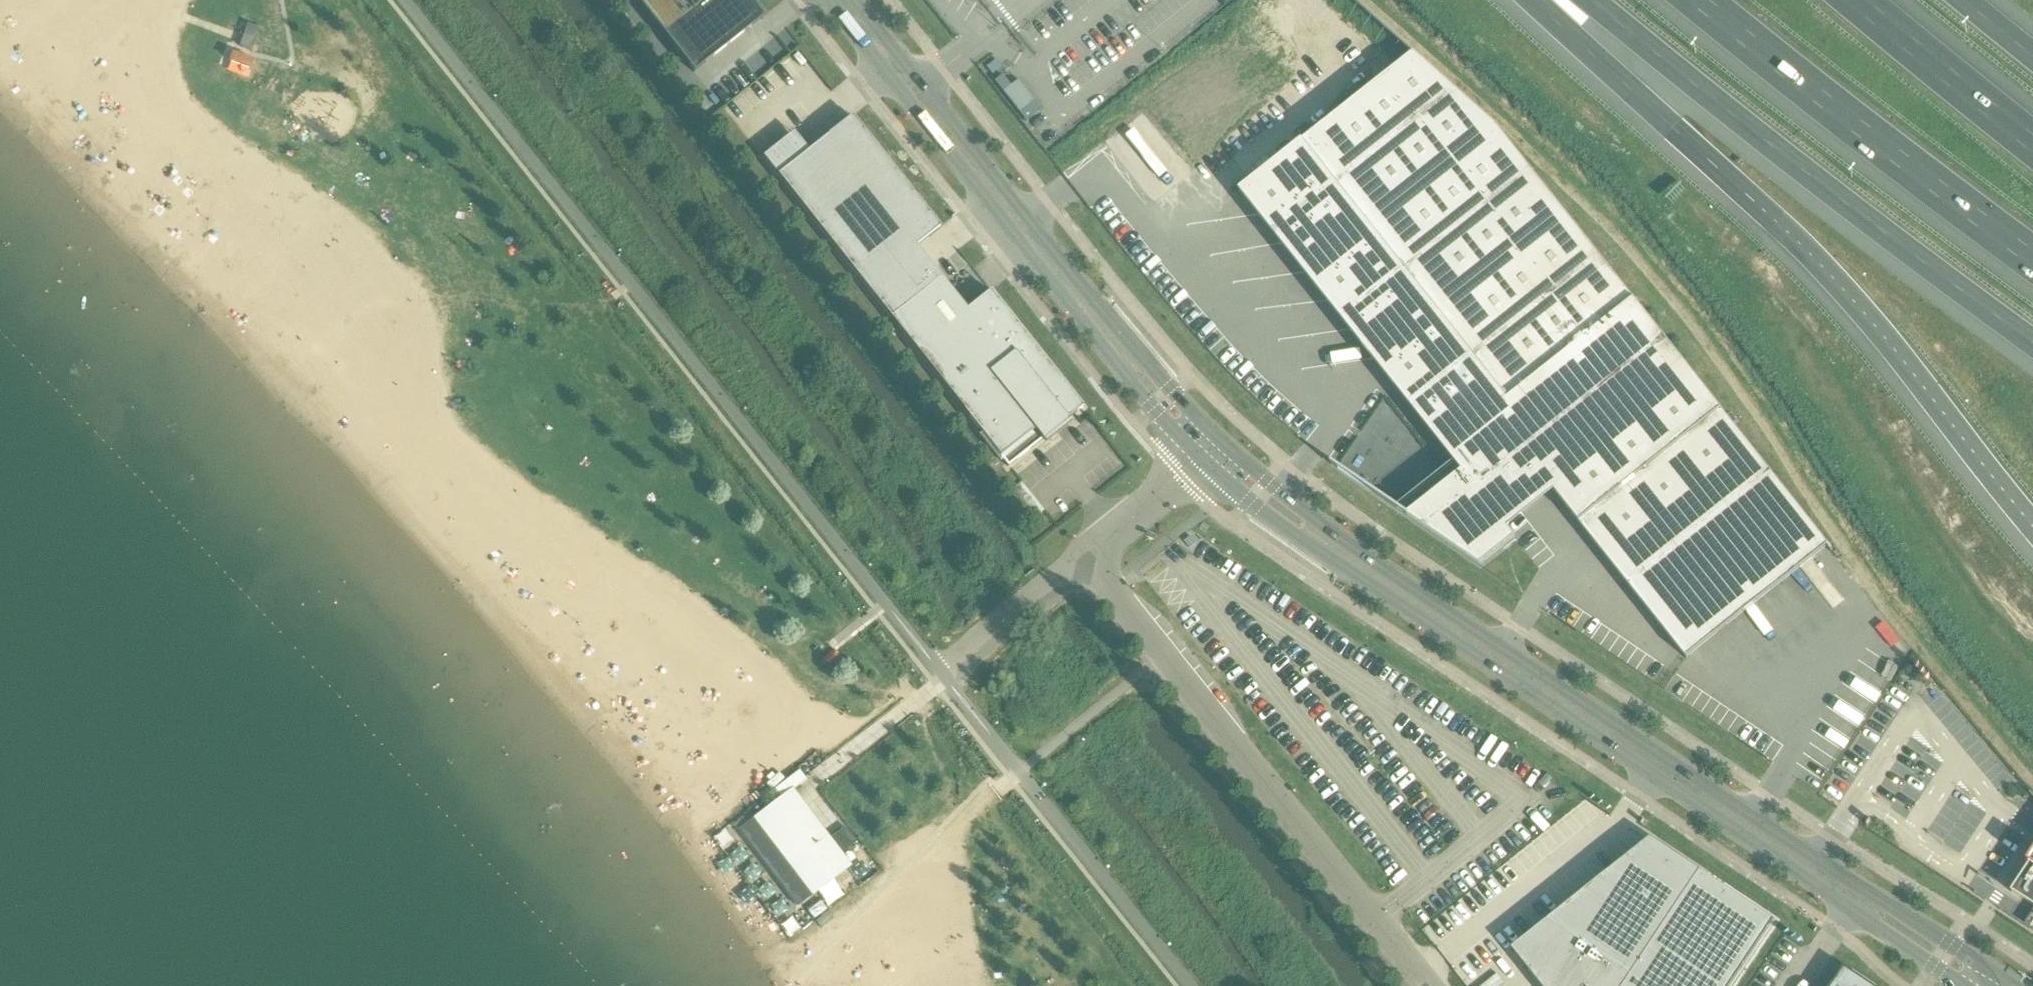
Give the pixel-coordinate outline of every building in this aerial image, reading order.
[(689,65),(688,66),(694,73),(764,17),(759,10),(758,11),(749,0),(637,0),(689,65)] [(239,46),(250,51),(259,28),(247,24),(239,46)] [(251,70),(254,61),(232,53),(228,62),(251,70)] [(1685,658),(1686,659),(1687,658),(1688,658),(1827,548),(1831,552),(1832,551),(1833,551),(1497,127),(1414,53),(1413,54),(1412,55),(1309,136),(1250,183),(1249,184),(1249,185),(1240,192),(1445,450),(1454,462),(1443,471),(1397,507),(1395,509),(1408,517),(1480,567),(1516,539),(1495,513),(1515,496),(1516,497),(1517,496),(1516,496),(1530,485),(1531,486),(1532,485),(1531,484),(1532,483),(1541,476),(1554,492),(1617,571),(1685,658)] [(991,75),(1001,68),(996,61),(986,68),(991,75)] [(965,307),(963,304),(952,291),(941,277),(916,246),(939,227),(852,117),(808,152),(793,133),(763,157),(890,318),(933,373),(950,394),(1008,467),(1026,452),(1041,440),(1044,438),(1067,419),(1074,414),(1083,407),(1072,394),(1049,364),(991,291),(990,291),(982,297),(967,310),(965,307)] [(1190,549),(1196,545),(1190,538),(1184,542),(1190,549)] [(1775,921),(1704,874),(1650,838),(1512,949),(1541,985),(1731,985),(1775,921)] [(2026,863),(2029,865),(2022,875),(2023,876),(2018,883),(2018,882),(2011,893),(2028,904),(2032,907),(2032,853),(2026,863)] [(1831,985),(1871,985),(1867,983),(1867,984),(1844,969),(1833,985),(1832,984),(1831,985)]
